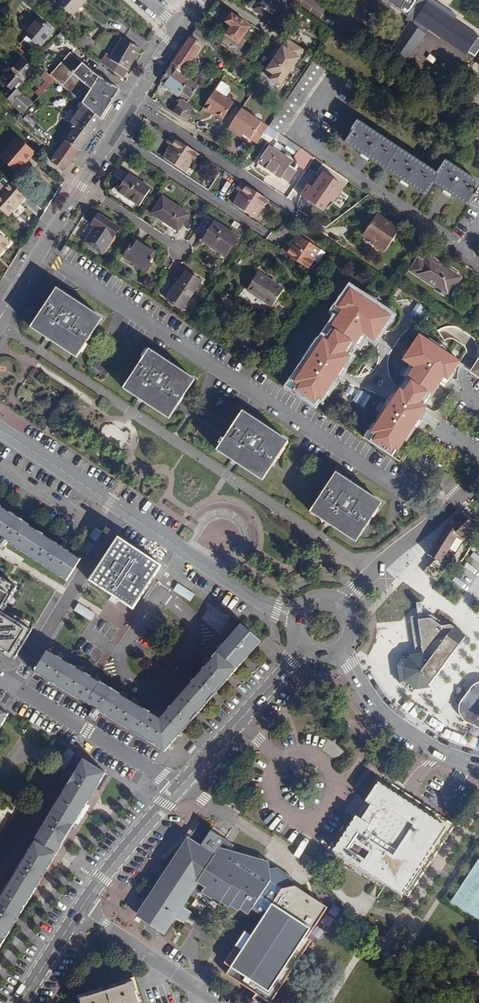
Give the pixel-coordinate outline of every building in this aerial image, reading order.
[(89,0),(88,0),(59,0),(57,3),(72,17),(89,0)] [(286,0),(259,0),(253,10),(277,26),(292,4),(286,0)] [(444,41),(457,22),(424,0),(383,0),(444,41)] [(231,15),(225,23),(231,27),(219,44),(238,57),(241,54),(238,52),(246,41),(242,38),(249,28),(231,15)] [(476,35),(478,30),(478,29),(462,18),(458,23),(476,35)] [(39,47),(52,32),(38,19),(24,34),(39,47)] [(457,22),(444,41),(465,56),(478,37),(476,35),(458,23),(457,22)] [(197,27),(193,35),(204,43),(209,35),(197,27)] [(100,63),(122,79),(142,47),(133,40),(123,36),(112,54),(106,53),(100,63)] [(190,38),(171,66),(182,74),(201,46),(190,38)] [(284,85),(306,51),(288,39),(266,73),(284,85)] [(71,47),(46,76),(74,98),(79,91),(87,97),(83,103),(101,117),(122,86),(71,47)] [(18,89),(34,71),(22,60),(7,76),(5,74),(0,79),(0,84),(5,89),(8,86),(11,89),(15,92),(18,89)] [(325,70),(311,61),(278,111),(267,126),(280,135),(325,70)] [(199,86),(212,65),(207,62),(193,82),(199,86)] [(171,66),(158,86),(161,88),(164,86),(178,96),(181,93),(189,99),(190,97),(196,102),(214,76),(217,77),(221,72),(212,65),(199,86),(193,82),(182,74),(171,66)] [(219,80),(202,106),(209,111),(211,109),(215,112),(222,117),(232,101),(223,95),(228,88),(227,85),(219,80)] [(13,102),(21,93),(18,89),(15,92),(11,89),(5,95),(13,102)] [(12,103),(24,114),(33,103),(21,93),(13,102),(12,103)] [(181,99),(173,112),(185,120),(188,115),(193,107),(181,99)] [(80,149),(101,117),(83,103),(70,119),(73,121),(66,131),(68,132),(64,138),(66,140),(50,161),(64,172),(80,149)] [(243,133),(256,143),(264,131),(267,126),(240,108),(226,129),(233,133),(236,129),(243,133)] [(478,187),(478,185),(446,162),(437,174),(358,122),(344,143),(425,196),(433,183),(467,206),(478,187)] [(267,126),(264,131),(287,146),(285,149),(304,162),(309,155),(280,135),(267,126)] [(239,138),(243,133),(236,129),(233,133),(239,138)] [(34,154),(16,139),(0,158),(0,159),(17,173),(34,154)] [(206,158),(178,139),(173,146),(175,147),(179,150),(175,156),(171,162),(188,173),(193,170),(197,164),(199,166),(201,166),(206,158)] [(179,150),(175,147),(171,153),(175,156),(179,150)] [(259,164),(287,183),(296,172),(288,166),(291,162),(269,147),(259,164)] [(329,177),(333,171),(320,162),(316,168),(329,177)] [(192,176),(199,166),(197,164),(193,170),(188,173),(192,176)] [(318,194),(329,177),(316,168),(310,176),(304,172),(298,181),(318,194)] [(118,191),(139,205),(151,188),(130,174),(118,191)] [(26,196),(10,181),(0,193),(0,210),(8,217),(26,196)] [(274,204),(246,185),(242,192),(244,193),(248,196),(244,201),(240,207),(257,219),(262,217),(266,210),(268,211),(269,212),(274,204)] [(191,214),(163,196),(151,213),(179,231),(191,214)] [(261,221),(268,211),(266,210),(262,217),(257,219),(261,221)] [(120,228),(99,214),(93,224),(96,226),(85,242),(103,254),(120,228)] [(384,253),(398,231),(376,215),(363,235),(371,241),(370,244),(384,253)] [(202,241),(227,256),(240,237),(215,221),(202,241)] [(422,232),(417,240),(428,247),(433,239),(422,232)] [(279,241),(275,248),(304,266),(308,259),(308,258),(305,257),(310,250),(309,244),(292,233),(288,240),(285,244),(281,242),(279,241)] [(1,252),(2,253),(10,243),(0,234),(0,253),(1,252)] [(124,257),(145,271),(156,254),(134,240),(124,257)] [(305,257),(308,258),(314,248),(309,244),(310,250),(305,257)] [(459,278),(422,252),(410,271),(436,289),(435,291),(446,298),(459,278)] [(183,311),(202,281),(186,271),(167,300),(183,311)] [(272,307),(285,288),(260,272),(247,291),(272,307)] [(334,314),(285,388),(312,406),(331,378),(354,344),(363,330),(374,337),(389,314),(347,286),(330,311),(334,314)] [(77,358),(103,319),(57,288),(31,328),(48,339),(77,358)] [(361,436),(390,455),(408,428),(437,384),(441,377),(447,381),(461,360),(417,332),(399,358),(409,364),(361,436)] [(150,349),(124,389),(140,400),(170,419),(195,380),(150,349)] [(470,370),(478,376),(478,356),(470,370)] [(101,375),(108,365),(98,358),(92,368),(101,375)] [(243,412),(227,436),(204,422),(195,436),(235,462),(263,481),(288,442),(243,412)] [(356,543),(382,503),(337,473),(311,513),(335,529),(356,543)] [(67,581),(81,560),(67,550),(23,521),(0,506),(0,537),(67,581)] [(462,541),(471,531),(475,526),(461,512),(446,526),(428,555),(435,559),(426,573),(437,582),(447,567),(442,563),(459,537),(462,541)] [(161,566),(118,539),(90,582),(114,597),(133,609),(161,566)] [(15,659),(32,633),(1,614),(17,587),(0,577),(0,650),(15,659)] [(466,637),(451,625),(442,626),(431,619),(419,620),(424,652),(403,658),(398,665),(401,684),(411,691),(427,689),(466,637)] [(237,670),(261,642),(242,625),(231,638),(198,675),(172,704),(160,718),(144,708),(115,691),(68,663),(48,651),(35,673),(165,752),(237,670)] [(462,701),(459,706),(459,712),(461,717),(464,721),(478,728),(478,682),(474,684),(462,701)] [(0,710),(0,730),(9,715),(0,710)] [(66,770),(74,752),(66,748),(58,767),(66,770)] [(17,920),(39,882),(67,836),(87,804),(105,773),(83,760),(0,898),(0,948),(17,920)] [(453,827),(382,780),(367,804),(370,806),(359,822),(356,820),(335,851),(406,898),(453,827)] [(188,839),(187,839),(138,916),(165,933),(176,916),(185,922),(191,913),(183,908),(198,883),(215,856),(214,856),(220,848),(224,841),(211,833),(212,830),(200,822),(188,839)] [(236,845),(212,830),(211,833),(224,841),(220,848),(229,854),(231,851),(236,845)] [(214,856),(215,856),(198,883),(205,888),(203,893),(220,904),(221,902),(229,907),(231,905),(240,911),(241,909),(249,915),(252,910),(264,917),(252,937),(246,933),(225,964),(232,968),(228,975),(257,994),(258,992),(266,997),(265,999),(271,1002),(272,1002),(277,995),(275,989),(282,988),(284,984),(282,978),(288,978),(296,966),(294,961),(299,961),(303,955),(301,950),(307,949),(312,941),(308,939),(305,937),(320,914),(318,904),(312,901),(314,899),(296,887),(284,890),(269,880),(271,877),(268,875),(269,874),(268,872),(271,869),(267,867),(268,865),(259,859),(257,861),(249,856),(247,858),(240,853),(238,856),(231,851),(229,854),(220,848),(214,856)] [(450,904),(478,923),(478,861),(450,904)] [(276,868),(271,869),(268,872),(269,874),(268,875),(271,877),(269,880),(284,890),(296,887),(292,878),(276,868)] [(327,908),(314,899),(312,901),(318,904),(320,914),(305,937),(308,939),(327,908)] [(136,991),(137,991),(134,981),(127,983),(127,984),(88,997),(88,996),(81,998),(82,1002),(140,1002),(136,991)]
